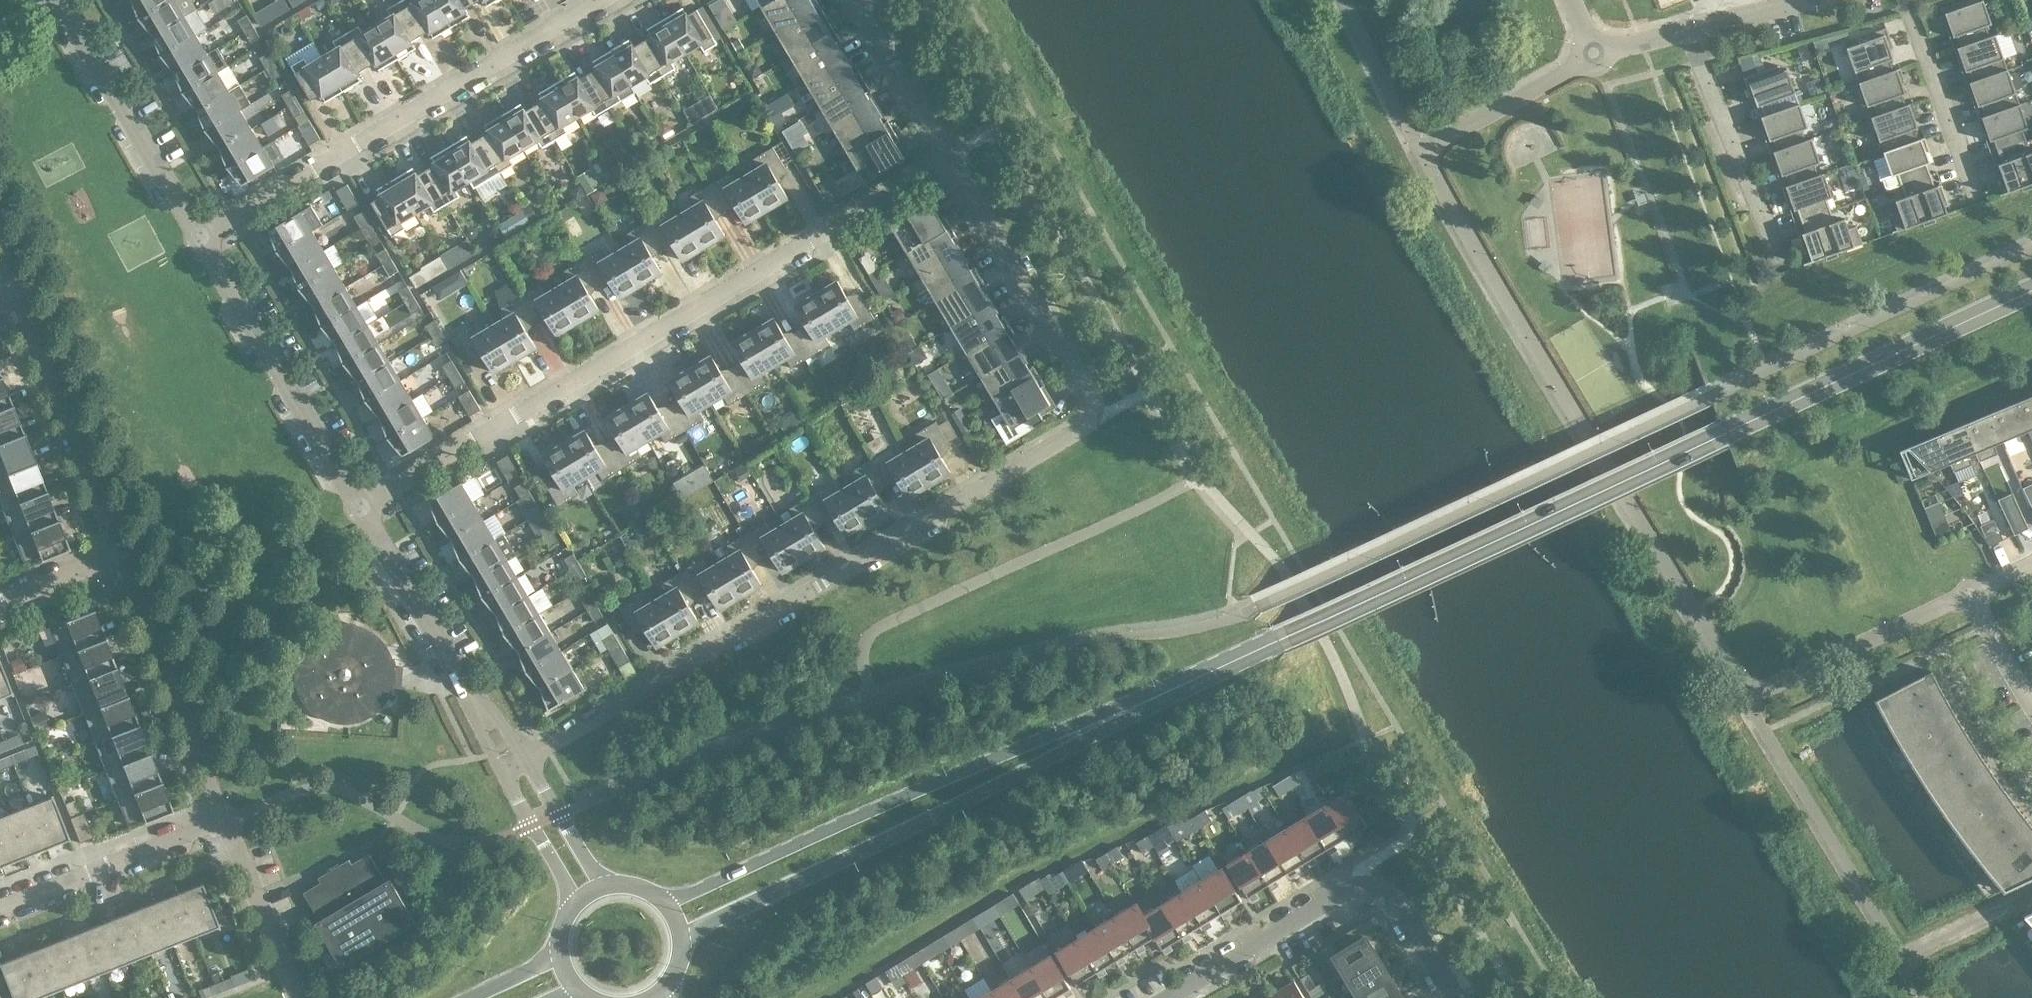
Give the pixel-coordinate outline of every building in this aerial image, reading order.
[(138,4),(134,6),(139,19),(170,0),(135,0),(138,4)] [(176,0),(170,0),(139,19),(147,28),(151,26),(155,34),(185,16),(176,0)] [(400,1),(420,36),(429,31),(434,38),(452,27),(435,0),(402,0),(400,1)] [(472,0),(435,0),(452,27),(470,17),(465,9),(474,4),(472,0)] [(763,6),(778,31),(820,5),(817,0),(773,0),(763,6)] [(1977,0),(1963,0),(1939,8),(1947,28),(1950,27),(1953,37),(1957,35),(1961,46),(1961,47),(1990,37),(1990,36),(1986,25),(1991,23),(1983,0),(1980,0),(1977,1),(1977,0)] [(420,36),(400,1),(387,9),(391,16),(377,24),(398,59),(416,49),(411,41),(420,36)] [(835,30),(820,5),(778,31),(792,55),(835,30)] [(261,27),(275,19),(267,6),(253,14),(261,27)] [(302,21),(313,15),(309,7),(298,13),(302,21)] [(683,7),(665,18),(686,53),(700,45),(704,52),(718,44),(697,9),(687,15),(684,8),(683,7)] [(254,26),(247,15),(238,20),(244,31),(254,26)] [(196,35),(185,16),(155,34),(160,42),(156,43),(161,56),(196,35)] [(686,53),(665,18),(647,29),(648,30),(652,36),(643,42),(663,76),(676,69),(672,61),(686,53)] [(398,59),(377,24),(363,33),(358,26),(346,33),(366,68),(375,63),(380,70),(398,59)] [(260,37),(254,26),(244,31),(251,43),(260,37)] [(275,26),(265,33),(271,43),(277,39),(279,33),(275,26)] [(1893,47),(1886,27),(1850,40),(1852,45),(1847,47),(1855,71),(1861,69),(1864,80),(1865,81),(1894,71),(1893,70),(1890,59),(1893,58),(1890,48),(1893,47)] [(206,29),(196,35),(161,56),(170,66),(173,64),(177,71),(207,53),(217,47),(206,29)] [(841,41),(835,30),(792,55),(807,80),(845,58),(836,42),(839,40),(840,41),(841,41)] [(366,68),(346,33),(333,41),(337,48),(323,56),(344,92),(362,81),(357,73),(366,68)] [(1995,34),(1990,36),(1990,37),(1961,47),(1961,46),(1954,48),(1959,63),(1962,62),(1966,71),(1969,70),(1973,81),(1973,82),(2002,71),(2007,69),(1995,34)] [(629,39),(611,50),(632,85),(646,77),(650,84),(663,76),(643,42),(633,47),(630,41),(630,40),(629,39)] [(746,49),(740,39),(733,44),(739,53),(746,49)] [(1813,43),(1816,53),(1825,50),(1822,40),(1813,43)] [(632,85),(611,50),(593,61),(594,62),(598,68),(589,74),(609,108),(622,101),(618,93),(632,85)] [(276,63),(269,52),(260,57),(267,69),(276,63)] [(218,72),(207,53),(177,71),(182,79),(179,81),(183,93),(218,72)] [(344,92),(323,56),(309,65),(304,58),(291,66),(312,100),(321,95),(326,102),(344,92)] [(855,74),(845,58),(807,80),(822,105),(864,80),(858,70),(857,70),(858,72),(855,74)] [(282,75),(276,63),(267,69),(273,80),(282,75)] [(759,65),(755,64),(748,68),(753,78),(763,72),(759,65)] [(1750,97),(1754,96),(1757,106),(1761,105),(1764,115),(1765,116),(1794,106),(1793,105),(1799,103),(1787,68),(1781,70),(1779,65),(1743,77),(1750,97)] [(1900,67),(1893,70),(1894,71),(1865,81),(1864,80),(1859,82),(1867,106),(1873,104),(1877,115),(1877,116),(1906,105),(1906,104),(1902,94),(1905,93),(1902,83),(1905,82),(1900,67)] [(2009,74),(2007,69),(2002,71),(1973,82),(1973,81),(1966,83),(1971,98),(1975,96),(1978,106),(1981,105),(1985,115),(1985,116),(2014,106),(2014,105),(2020,103),(2015,89),(2020,87),(2023,82),(2020,74),(2015,72),(2009,74)] [(575,71),(557,82),(578,117),(592,109),(596,116),(609,108),(589,74),(579,79),(576,73),(576,72),(575,71)] [(229,91),(218,72),(183,93),(192,103),(195,101),(200,109),(229,91)] [(871,91),(864,80),(822,105),(837,130),(875,108),(866,92),(869,90),(869,91),(871,91)] [(1810,97),(1824,92),(1820,81),(1806,86),(1810,97)] [(578,117),(557,82),(539,93),(540,94),(544,100),(535,106),(555,140),(568,133),(564,125),(578,117)] [(240,85),(229,91),(200,109),(204,116),(201,118),(205,131),(241,110),(251,104),(240,85)] [(298,101),(291,89),(282,95),(289,106),(298,101)] [(763,107),(774,125),(786,118),(775,100),(763,107)] [(305,112),(298,101),(289,106),(296,117),(305,112)] [(1912,102),(1906,104),(1906,105),(1877,116),(1877,115),(1871,117),(1883,151),(1889,149),(1889,150),(1918,140),(1918,139),(1914,129),(1918,127),(1914,118),(1918,116),(1912,102)] [(521,103),(503,114),(524,149),(538,141),(542,148),(555,140),(535,106),(525,111),(521,105),(522,104),(521,103)] [(1808,127),(1799,103),(1793,105),(1794,106),(1765,116),(1764,115),(1758,118),(1763,132),(1766,131),(1770,141),(1773,139),(1777,150),(1777,151),(1806,141),(1806,140),(1802,129),(1808,127)] [(2028,127),(2020,103),(2014,105),(2014,106),(1985,116),(1985,115),(1978,118),(1983,132),(1987,131),(1990,141),(1994,140),(1998,151),(2027,141),(2023,129),(2028,127)] [(692,125),(703,119),(695,105),(684,111),(692,125)] [(884,123),(875,108),(837,130),(851,155),(894,130),(888,120),(886,120),(887,121),(884,123)] [(252,128),(241,110),(205,131),(214,140),(217,138),(222,146),(252,128)] [(270,136),(287,125),(280,113),(262,124),(270,136)] [(524,149),(503,114),(485,125),(486,126),(490,132),(481,138),(501,172),(514,165),(510,157),(524,149)] [(320,139),(309,119),(298,126),(310,145),(320,139)] [(664,133),(675,127),(671,121),(664,120),(658,123),(664,133)] [(263,147),(252,128),(222,146),(226,153),(223,156),(227,168),(263,147)] [(803,141),(796,129),(786,135),(793,147),(803,141)] [(900,140),(894,130),(851,155),(867,181),(905,158),(895,142),(898,140),(899,141),(900,140)] [(449,146),(470,181),(474,188),(501,172),(481,138),(471,143),(467,137),(468,136),(467,135),(449,146)] [(1925,137),(1918,139),(1918,140),(1889,150),(1889,149),(1883,151),(1892,175),(1897,173),(1902,185),(1930,175),(1926,163),(1930,162),(1926,152),(1930,151),(1925,137)] [(1811,138),(1806,140),(1806,141),(1777,151),(1777,150),(1770,152),(1775,167),(1778,166),(1782,175),(1785,174),(1789,185),(1789,186),(1818,175),(1818,174),(1814,164),(1820,162),(1811,138)] [(638,156),(646,151),(639,139),(631,144),(638,156)] [(263,147),(227,168),(236,178),(239,176),(244,184),(274,166),(273,164),(283,158),(273,141),(263,147)] [(2027,141),(1998,151),(2002,163),(1995,165),(2002,186),(2006,185),(2008,190),(1999,193),(1999,195),(2022,187),(2023,189),(2022,189),(2023,190),(2031,187),(2031,152),(2027,141)] [(470,181),(449,146),(431,157),(432,158),(436,164),(427,170),(447,204),(460,197),(456,189),(470,181)] [(758,168),(746,175),(767,210),(770,208),(772,210),(781,204),(780,202),(788,197),(774,175),(786,168),(773,146),(752,159),(758,168)] [(623,165),(616,153),(605,159),(612,172),(623,165)] [(413,167),(395,178),(416,213),(430,205),(434,212),(447,204),(427,170),(417,175),(413,169),(414,168),(413,167)] [(601,186),(590,168),(577,176),(587,194),(601,186)] [(1824,172),(1818,174),(1818,175),(1789,186),(1789,185),(1782,187),(1787,202),(1791,200),(1794,210),(1797,209),(1801,220),(1830,210),(1826,199),(1832,197),(1824,172)] [(728,173),(709,184),(722,206),(732,200),(745,222),(753,218),(754,220),(764,214),(763,212),(767,210),(746,175),(734,182),(728,173)] [(1870,189),(1864,173),(1858,175),(1864,192),(1870,189)] [(1935,186),(1930,175),(1902,185),(1906,197),(1895,200),(1899,210),(1891,213),(1897,229),(1893,231),(1894,232),(1923,222),(1924,224),(1924,225),(1936,221),(1935,220),(1934,218),(1951,212),(1951,210),(1947,212),(1945,206),(1949,205),(1941,184),(1935,186)] [(416,213),(395,178),(377,189),(377,190),(378,190),(382,196),(372,202),(392,237),(406,229),(402,222),(416,213)] [(359,204),(347,184),(336,191),(348,210),(359,204)] [(573,188),(572,194),(576,201),(586,194),(580,184),(573,188)] [(722,206),(709,184),(689,196),(695,205),(683,213),(704,247),(707,245),(709,247),(718,241),(717,239),(725,235),(712,212),(722,206)] [(592,193),(599,204),(605,200),(607,193),(603,186),(592,193)] [(893,225),(908,251),(951,226),(945,216),(944,216),(944,217),(941,219),(931,203),(893,225)] [(530,220),(537,216),(530,204),(523,208),(530,220)] [(665,210),(646,222),(659,244),(669,237),(682,260),(690,255),(691,258),(701,252),(700,249),(704,247),(683,213),(671,220),(665,210)] [(1835,222),(1830,210),(1801,220),(1806,232),(1799,234),(1806,255),(1810,254),(1812,260),(1803,263),(1803,264),(1826,256),(1827,258),(1826,258),(1827,260),(1838,256),(1838,254),(1837,254),(1837,252),(1866,242),(1865,241),(1862,242),(1856,225),(1848,228),(1845,218),(1835,222)] [(370,222),(363,211),(354,216),(361,228),(370,222)] [(273,240),(277,252),(313,231),(301,212),(271,229),(276,238),(273,240)] [(511,219),(499,226),(505,236),(517,229),(511,219)] [(377,233),(370,222),(361,228),(368,239),(377,233)] [(659,244),(646,222),(626,233),(632,243),(620,250),(641,284),(644,282),(646,284),(656,279),(654,276),(662,272),(649,250),(659,244)] [(957,236),(951,226),(908,251),(923,276),(961,253),(952,238),(955,236),(956,237),(957,236)] [(492,232),(490,238),(493,243),(501,238),(496,230),(492,232)] [(324,250),(313,231),(277,252),(286,262),(289,260),(294,267),(324,250)] [(852,245),(854,249),(862,245),(860,241),(852,245)] [(602,247),(583,259),(596,281),(606,275),(619,297),(627,293),(628,295),(638,289),(637,287),(641,284),(620,250),(608,257),(602,247)] [(392,260),(386,248),(377,254),(383,265),(392,260)] [(335,268),(324,250),(294,267),(298,275),(295,277),(299,289),(335,268)] [(868,252),(859,257),(869,275),(878,269),(868,252)] [(451,254),(446,253),(441,255),(449,269),(457,265),(451,254)] [(971,269),(961,253),(923,276),(938,301),(980,276),(974,265),(973,266),(974,267),(971,269)] [(596,281),(583,259),(563,271),(569,280),(557,287),(578,322),(581,320),(583,322),(593,316),(591,314),(599,309),(586,287),(596,281)] [(399,271),(392,260),(383,265),(390,276),(399,271)] [(346,287),(335,268),(299,289),(308,299),(311,297),(316,305),(346,287)] [(429,280),(422,269),(410,277),(417,288),(429,280)] [(461,270),(447,278),(454,288),(459,290),(469,284),(461,270)] [(986,286),(980,276),(938,301),(953,326),(991,303),(981,287),(985,285),(985,287),(986,286)] [(820,291),(816,293),(837,328),(849,321),(854,331),(875,318),(862,297),(851,303),(837,281),(830,285),(828,283),(818,289),(820,291)] [(883,299),(894,293),(889,284),(878,290),(883,299)] [(539,285),(520,296),(533,318),(543,312),(556,334),(564,330),(565,332),(575,326),(574,324),(578,322),(557,287),(545,294),(539,285)] [(414,297),(408,286),(399,291),(406,302),(414,297)] [(357,306),(346,287),(316,305),(320,313),(317,315),(322,327),(357,306)] [(808,328),(798,334),(811,356),(830,345),(825,335),(837,328),(816,293),(812,296),(811,293),(801,299),(802,302),(795,306),(808,328)] [(533,318),(520,296),(500,308),(506,318),(494,325),(515,359),(518,357),(520,359),(530,353),(528,351),(536,347),(523,324),(533,318)] [(421,308),(414,297),(406,302),(412,314),(421,308)] [(1000,319),(991,303),(953,326),(968,351),(1010,326),(1004,315),(1003,316),(1003,317),(1000,319)] [(368,325),(357,306),(322,327),(330,337),(334,335),(338,342),(368,325)] [(899,323),(909,317),(902,306),(892,312),(899,323)] [(757,329),(753,331),(774,365),(786,358),(791,368),(811,356),(798,334),(788,341),(774,318),(767,323),(765,320),(755,326),(757,329)] [(426,325),(432,336),(442,331),(435,320),(426,325)] [(511,361),(515,359),(494,325),(482,332),(477,322),(456,334),(469,356),(480,349),(493,372),(501,367),(502,369),(512,364),(511,361)] [(379,343),(368,325),(338,342),(343,350),(339,352),(344,364),(379,343)] [(1016,336),(1010,326),(968,351),(982,375),(1020,353),(1011,337),(1014,335),(1015,337),(1016,336)] [(448,342),(442,331),(432,336),(439,348),(448,342)] [(745,366),(735,372),(748,394),(767,382),(762,372),(774,365),(753,331),(749,333),(748,331),(738,337),(739,339),(732,343),(745,366)] [(918,344),(911,333),(901,339),(907,350),(918,344)] [(390,362),(379,343),(344,364),(352,374),(356,372),(360,379),(390,362)] [(925,353),(920,345),(908,352),(915,365),(924,359),(925,353)] [(1030,368),(1020,353),(982,375),(997,400),(1039,375),(1033,365),(1032,365),(1033,367),(1030,368)] [(694,366),(690,368),(711,403),(723,396),(728,405),(748,394),(735,372),(725,378),(711,356),(704,360),(703,358),(693,364),(694,366)] [(458,371),(452,360),(443,365),(449,377),(458,371)] [(401,380),(390,362),(360,379),(365,387),(361,389),(366,401),(401,380)] [(473,369),(469,363),(464,366),(468,372),(473,369)] [(682,403),(672,409),(685,431),(704,419),(699,410),(711,403),(690,368),(686,370),(685,368),(675,374),(676,376),(669,381),(682,403)] [(465,383),(458,371),(449,377),(456,388),(465,383)] [(1045,386),(1039,375),(997,400),(1005,413),(997,418),(1010,440),(1033,426),(1033,427),(1045,420),(1039,410),(1050,403),(1041,387),(1044,385),(1044,386),(1045,386)] [(1,376),(0,377),(0,410),(13,405),(12,404),(1,377),(1,376)] [(412,399),(401,380),(366,401),(374,411),(378,409),(382,416),(412,399)] [(943,399),(953,392),(947,382),(936,388),(943,399)] [(481,409),(469,390),(458,396),(470,416),(481,409)] [(631,403),(627,405),(648,440),(660,433),(665,443),(685,431),(672,409),(662,415),(648,393),(641,397),(640,395),(630,401),(631,403)] [(2016,404),(2027,430),(2031,428),(2031,397),(2016,404)] [(423,417),(412,399),(382,416),(387,424),(383,426),(388,438),(423,417)] [(2027,430),(2016,404),(1991,415),(2002,441),(2027,430)] [(13,405),(0,410),(0,443),(24,434),(24,433),(23,433),(12,406),(13,405)] [(619,440),(609,446),(622,468),(641,457),(636,447),(648,440),(627,405),(624,408),(622,405),(612,411),(613,414),(606,418),(619,440)] [(961,407),(951,413),(957,423),(967,417),(961,407)] [(2002,441),(1991,415),(1965,425),(1976,451),(1976,452),(1980,461),(1998,453),(1994,444),(2002,441)] [(435,437),(423,417),(388,438),(396,448),(400,446),(405,455),(435,437)] [(938,425),(948,442),(957,437),(947,419),(938,425)] [(964,420),(957,424),(964,434),(970,430),(964,420)] [(921,443),(909,450),(929,484),(933,482),(934,485),(944,479),(943,476),(951,472),(937,449),(948,443),(948,442),(938,425),(935,421),(915,433),(921,443)] [(1976,451),(1965,425),(1940,436),(1951,462),(1950,462),(1954,472),(1973,464),(1969,455),(1976,452),(1976,451)] [(568,441),(564,443),(585,477),(597,470),(602,480),(622,468),(609,446),(599,453),(585,430),(578,435),(577,432),(567,438),(568,441)] [(24,434),(0,443),(0,476),(35,462),(24,434)] [(1951,462),(1940,436),(1908,449),(1930,471),(1950,462),(1951,462)] [(741,447),(747,458),(758,452),(751,441),(741,447)] [(573,484),(585,477),(564,443),(561,445),(559,443),(549,449),(551,451),(543,455),(556,478),(545,484),(558,506),(579,494),(573,484)] [(891,447),(872,459),(885,481),(895,475),(908,497),(916,493),(917,495),(927,489),(926,487),(929,484),(909,450),(897,457),(891,447)] [(519,474),(508,455),(497,461),(508,481),(519,474)] [(885,481),(872,459),(852,470),(858,480),(846,487),(866,522),(870,519),(871,522),(881,516),(880,514),(888,509),(874,487),(885,481)] [(35,462),(0,476),(0,503),(2,508),(47,491),(46,490),(35,463),(35,462)] [(745,462),(735,468),(741,479),(752,473),(745,462)] [(433,510),(438,523),(473,502),(461,482),(432,500),(437,508),(433,510)] [(530,493),(524,482),(515,487),(521,498),(530,493)] [(2031,507),(2031,483),(2023,487),(2031,507)] [(828,485),(809,496),(822,518),(832,512),(845,534),(853,530),(854,532),(864,526),(863,524),(866,522),(846,487),(834,494),(828,485)] [(47,491),(2,508),(14,537),(58,519),(57,519),(46,492),(47,491)] [(537,504),(530,493),(521,498),(528,509),(537,504)] [(1998,499),(2010,525),(2014,534),(2028,527),(2012,493),(1998,499)] [(822,518),(809,496),(789,508),(795,517),(783,524),(803,559),(807,557),(808,559),(819,553),(817,551),(825,546),(811,524),(822,518)] [(484,520),(473,502),(438,523),(446,533),(450,531),(454,538),(484,520)] [(58,520),(58,519),(14,537),(23,562),(39,556),(41,560),(69,549),(58,520)] [(553,530),(546,519),(537,524),(543,535),(553,530)] [(495,539),(484,520),(454,538),(459,546),(455,548),(460,560),(495,539)] [(1985,537),(1999,531),(1994,520),(1980,526),(1985,537)] [(765,522),(746,534),(759,555),(769,549),(782,572),(790,567),(791,570),(801,564),(800,561),(803,559),(783,524),(771,532),(765,522)] [(559,541),(553,530),(543,535),(550,547),(559,541)] [(759,555),(746,534),(726,545),(732,555),(720,562),(740,596),(744,594),(746,597),(756,591),(754,588),(762,584),(748,562),(759,555)] [(506,558),(495,539),(460,560),(468,570),(472,568),(476,576),(506,558)] [(564,559),(571,570),(580,564),(573,553),(564,559)] [(517,577),(506,558),(476,576),(481,583),(478,585),(482,598),(517,577)] [(702,559),(683,571),(696,593),(706,587),(719,609),(727,605),(728,607),(738,601),(737,599),(740,596),(720,562),(708,569),(702,559)] [(587,575),(580,564),(571,570),(578,581),(587,575)] [(696,593),(683,571),(663,582),(669,592),(657,599),(677,634),(681,632),(683,634),(693,628),(691,626),(699,621),(685,599),(696,593)] [(528,595),(517,577),(482,598),(491,608),(494,605),(499,613),(528,595)] [(609,596),(603,586),(596,590),(602,601),(609,596)] [(597,605),(590,593),(581,599),(588,610),(597,605)] [(539,614),(528,595),(499,613),(503,620),(500,622),(504,635),(539,614)] [(674,636),(677,634),(657,599),(645,606),(639,597),(619,609),(632,631),(643,624),(656,646),(664,642),(665,644),(675,638),(674,636)] [(604,616),(597,605),(588,610),(594,621),(604,616)] [(49,626),(60,656),(105,638),(105,637),(104,638),(93,610),(94,610),(93,609),(49,626)] [(550,632),(539,614),(504,635),(513,645),(516,643),(521,650),(550,632)] [(383,643),(381,641),(378,638),(375,636),(376,635),(375,635),(372,638),(370,637),(367,635),(363,633),(359,631),(354,629),(350,645),(340,644),(338,628),(334,629),(328,631),(324,632),(319,635),(317,631),(316,631),(316,632),(313,634),(311,636),(308,638),(306,641),(305,641),(305,642),(308,645),(306,648),(305,650),(303,653),(302,656),(301,658),(300,660),(299,662),(304,664),(303,678),(298,678),(299,681),(299,683),(300,686),(300,688),(302,691),(303,694),(305,697),(301,700),(302,700),(305,704),(306,706),(310,710),(311,711),(312,712),(315,708),(317,710),(319,712),(323,714),(327,715),(332,717),(334,712),(337,713),(341,713),(343,713),(348,713),(348,718),(353,717),(358,716),(363,714),(365,713),(367,712),(369,716),(370,715),(373,713),(376,711),(378,708),(381,705),(381,706),(382,705),(378,702),(380,700),(381,698),(384,694),(385,691),(386,689),(387,684),(383,683),(384,669),(388,668),(388,664),(387,661),(386,659),(385,656),(384,653),(382,650),(386,647),(385,646),(385,647),(383,643)] [(561,651),(550,632),(521,650),(525,658),(522,660),(526,672),(561,651)] [(619,642),(614,633),(603,640),(608,648),(619,642)] [(105,639),(105,638),(60,656),(72,684),(116,667),(116,666),(115,666),(105,639)] [(631,661),(619,642),(608,648),(619,668),(631,661)] [(572,670),(561,651),(526,672),(535,682),(538,680),(543,687),(572,670)] [(19,658),(10,661),(14,672),(24,669),(19,658)] [(11,693),(0,664),(0,697),(11,693)] [(116,667),(72,684),(83,713),(127,695),(116,667)] [(584,689),(572,670),(543,687),(547,695),(544,697),(549,710),(565,700),(567,704),(580,696),(578,692),(584,689)] [(1931,671),(1876,699),(1877,701),(1887,720),(1900,742),(1913,764),(1924,782),(1925,783),(1977,750),(1971,740),(1965,730),(1959,721),(1953,711),(1948,701),(1942,691),(1937,681),(1931,671)] [(128,696),(127,695),(83,713),(94,741),(139,724),(138,723),(127,696),(128,696)] [(36,731),(51,725),(45,710),(30,716),(36,731)] [(139,724),(94,741),(106,770),(150,753),(150,752),(149,752),(139,725),(139,724)] [(19,735),(4,741),(7,750),(23,743),(19,735)] [(48,760),(58,756),(55,748),(51,747),(44,749),(48,760)] [(28,757),(25,749),(9,755),(12,764),(28,757)] [(1977,750),(1925,783),(1926,785),(1937,802),(1952,823),(1967,844),(1980,860),(1981,862),(2029,823),(2022,814),(2016,805),(2009,796),(2002,787),(1996,778),(1989,769),(1983,759),(1977,750)] [(150,753),(106,770),(117,799),(161,781),(150,753)] [(9,755),(0,759),(0,768),(12,764),(9,755)] [(1322,774),(1316,763),(1305,770),(1311,780),(1322,774)] [(1301,783),(1294,772),(1284,779),(1290,789),(1301,783)] [(1290,789),(1284,779),(1273,785),(1279,796),(1290,789)] [(162,782),(161,781),(117,799),(127,824),(143,818),(144,822),(173,811),(161,782),(162,782)] [(1255,796),(1251,790),(1241,796),(1247,807),(1258,801),(1255,796)] [(1324,802),(1326,805),(1326,804),(1346,837),(1347,840),(1355,836),(1353,833),(1367,824),(1368,823),(1369,822),(1369,821),(1370,820),(1370,819),(1370,817),(1369,816),(1369,815),(1368,814),(1367,813),(1365,812),(1363,812),(1362,812),(1361,812),(1360,813),(1347,791),(1345,792),(1346,792),(1337,798),(1335,796),(1326,802),(1325,801),(1324,802)] [(52,796),(29,806),(46,849),(47,849),(47,847),(67,840),(67,841),(70,840),(68,837),(52,796)] [(1247,807),(1241,796),(1230,803),(1236,813),(1247,807)] [(75,798),(64,803),(70,818),(81,813),(75,798)] [(1326,804),(1326,805),(1317,810),(1316,808),(1306,814),(1306,813),(1305,814),(1306,816),(1307,816),(1327,849),(1326,849),(1328,852),(1335,848),(1334,845),(1346,837),(1326,804)] [(46,849),(29,806),(6,815),(24,858),(25,857),(24,856),(44,848),(45,850),(46,849)] [(1211,820),(1205,809),(1195,816),(1201,826),(1211,820)] [(84,812),(70,818),(80,842),(94,837),(84,812)] [(6,815),(0,817),(0,863),(1,867),(3,866),(2,865),(22,857),(23,858),(24,858),(6,815)] [(1201,826),(1195,816),(1184,822),(1190,833),(1201,826)] [(1307,816),(1306,816),(1298,822),(1297,820),(1287,826),(1286,825),(1285,826),(1287,828),(1307,861),(1308,864),(1316,859),(1314,856),(1326,849),(1327,849),(1307,816)] [(1981,862),(1982,863),(1995,879),(2005,890),(2031,878),(2031,826),(2029,823),(1981,862)] [(1287,828),(1278,833),(1277,832),(1267,838),(1267,837),(1266,838),(1267,840),(1268,840),(1288,872),(1287,873),(1289,876),(1296,871),(1295,868),(1307,861),(1287,828)] [(1164,840),(1158,829),(1147,836),(1153,846),(1164,840)] [(1153,846),(1147,836),(1136,842),(1142,853),(1153,846)] [(1268,840),(1267,840),(1259,845),(1258,844),(1248,850),(1247,849),(1246,850),(1248,852),(1268,884),(1268,885),(1269,888),(1277,883),(1275,880),(1287,873),(1288,872),(1268,840)] [(1123,857),(1117,846),(1106,853),(1113,863),(1123,857)] [(1248,852),(1239,857),(1238,855),(1228,861),(1227,861),(1227,862),(1248,897),(1248,896),(1250,900),(1258,895),(1256,892),(1268,885),(1268,884),(1248,852)] [(349,859),(336,867),(319,877),(321,882),(304,892),(320,920),(316,923),(342,967),(417,922),(390,878),(386,881),(369,853),(352,864),(349,859)] [(1113,863),(1106,853),(1096,859),(1102,870),(1113,863)] [(1079,875),(1072,865),(1062,871),(1068,882),(1079,875)] [(1199,878),(1201,880),(1202,880),(1221,913),(1223,916),(1230,912),(1228,909),(1242,900),(1222,868),(1212,874),(1211,872),(1201,878),(1200,877),(1199,878)] [(1068,882),(1062,871),(1051,878),(1057,888),(1068,882)] [(1202,880),(1201,880),(1192,886),(1191,884),(1181,890),(1181,889),(1180,890),(1181,892),(1182,892),(1202,925),(1201,925),(1203,928),(1211,924),(1209,920),(1221,913),(1202,880)] [(178,891),(178,892),(195,935),(218,926),(212,910),(214,909),(208,895),(206,895),(202,885),(201,882),(199,883),(199,884),(179,892),(178,891)] [(1037,893),(1030,882),(1019,889),(1025,900),(1037,893)] [(195,935),(178,892),(176,892),(177,893),(157,901),(156,900),(155,900),(172,944),(195,935)] [(1182,892),(1181,892),(1173,898),(1172,896),(1162,902),(1161,901),(1160,902),(1162,904),(1163,904),(1182,936),(1182,937),(1184,940),(1191,935),(1189,932),(1201,925),(1202,925),(1182,892)] [(1013,893),(1002,900),(1009,911),(1020,904),(1013,893)] [(172,944),(155,900),(154,901),(154,902),(134,910),(134,909),(133,909),(150,953),(172,944)] [(1114,913),(1115,916),(1116,915),(1136,948),(1135,948),(1137,951),(1145,947),(1143,944),(1154,937),(1155,936),(1142,913),(1143,913),(1137,903),(1126,909),(1125,907),(1115,913),(1115,912),(1114,913)] [(1163,904),(1162,904),(1153,909),(1152,907),(1143,913),(1142,913),(1155,936),(1154,937),(1162,949),(1164,952),(1171,947),(1170,944),(1182,937),(1182,936),(1163,904)] [(150,953),(133,909),(131,910),(132,911),(112,919),(112,918),(111,918),(128,961),(150,953)] [(991,921),(984,910),(974,917),(980,927),(991,921)] [(1116,915),(1115,916),(1107,921),(1106,919),(1096,925),(1096,924),(1094,925),(1096,927),(1097,927),(1117,960),(1116,960),(1118,963),(1125,959),(1123,956),(1135,948),(1136,948),(1116,915)] [(1089,932),(1080,916),(1067,923),(1076,939),(1077,939),(1097,972),(1096,972),(1098,975),(1106,970),(1104,967),(1116,960),(1117,960),(1097,927),(1096,927),(1089,932)] [(980,927),(974,917),(963,923),(970,934),(980,927)] [(128,961),(111,918),(109,919),(110,920),(90,928),(89,926),(88,927),(105,970),(128,961)] [(1076,939),(1067,923),(1047,935),(1079,987),(1086,982),(1084,979),(1096,972),(1097,972),(1077,939),(1076,939)] [(105,970),(88,927),(87,927),(87,929),(67,936),(67,935),(66,936),(83,979),(105,970)] [(950,946),(943,935),(933,942),(939,952),(950,946)] [(83,979),(66,936),(65,936),(65,937),(45,945),(45,944),(44,944),(61,988),(83,979)] [(1341,967),(1347,976),(1378,958),(1372,948),(1365,938),(1335,956),(1341,967)] [(939,952),(933,942),(922,948),(929,959),(939,952)] [(61,988),(44,944),(42,945),(43,946),(23,954),(22,953),(21,953),(39,997),(61,988)] [(21,953),(20,954),(20,955),(0,963),(0,962),(0,967),(12,997),(35,997),(39,997),(21,953)] [(1031,967),(1030,967),(1049,997),(1053,997),(1063,992),(1065,995),(1072,991),(1070,988),(1071,988),(1051,955),(1050,955),(1049,953),(1040,959),(1041,961),(1031,967)] [(913,968),(907,958),(896,964),(902,975),(913,968)] [(1383,967),(1378,958),(1347,976),(1353,986),(1359,996),(1389,977),(1383,968),(1383,967)] [(902,975),(896,964),(885,971),(892,981),(902,975)] [(1011,979),(1022,997),(1049,997),(1030,967),(1031,967),(1029,964),(1028,965),(1029,966),(1019,972),(1020,974),(1011,979)] [(1308,974),(1300,978),(1308,991),(1316,987),(1308,974)] [(883,986),(877,976),(865,983),(872,993),(883,986)] [(992,991),(991,991),(995,997),(1022,997),(1011,979),(1010,976),(1009,977),(1009,978),(999,984),(1001,985),(992,991)] [(1389,977),(1359,996),(1355,997),(1399,997),(1401,997),(1396,987),(1395,987),(1389,977)] [(230,979),(214,985),(218,993),(234,987),(230,979)] [(1294,980),(1293,981),(1293,982),(1284,987),(1283,985),(1273,991),(1272,991),(1273,994),(1274,993),(1277,997),(1305,997),(1294,980)] [(214,985),(199,991),(201,997),(205,997),(218,993),(214,985)] [(853,991),(857,997),(863,997),(858,988),(853,991)] [(991,991),(992,991),(990,988),(989,989),(990,990),(980,995),(981,997),(980,997),(995,997),(991,991)]
